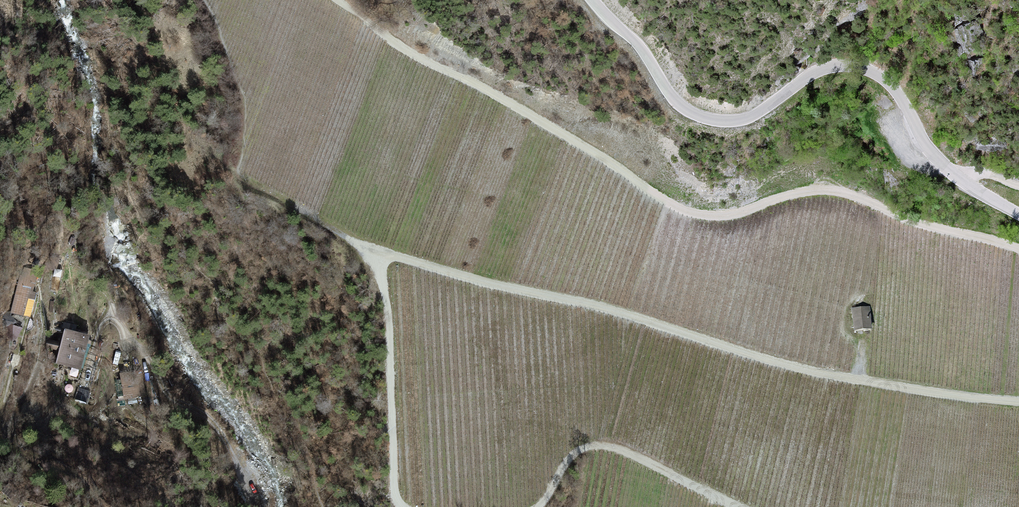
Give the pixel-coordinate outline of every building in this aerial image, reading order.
[(43,271),(23,266),(11,313),(31,318),(43,271)] [(855,328),(857,328),(871,327),(869,308),(853,309),(855,328)] [(90,336),(65,330),(56,365),(81,371),(90,336)] [(60,347),(61,340),(49,338),(48,346),(60,347)] [(86,401),(94,383),(85,380),(78,398),(86,401)]
